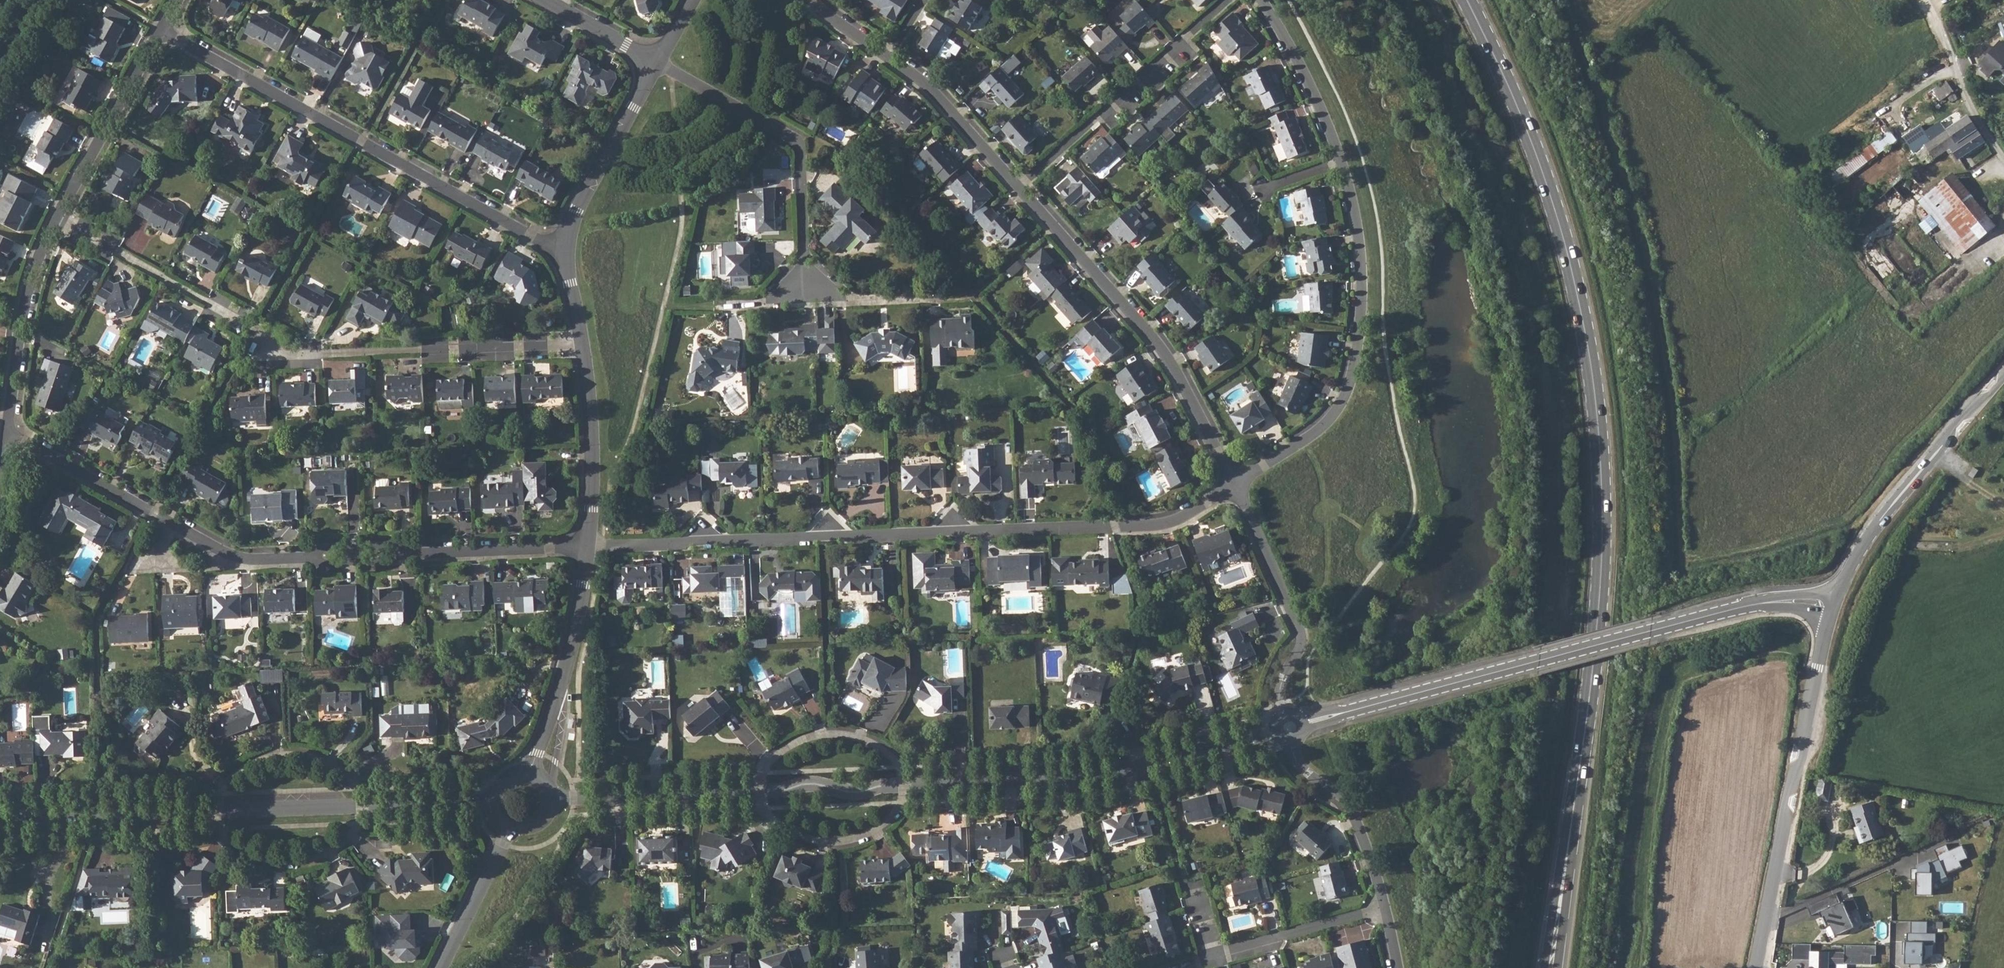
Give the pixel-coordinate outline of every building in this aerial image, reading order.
[(210,8),(211,12),(220,17),(223,16),(234,0),(214,0),(210,8)] [(460,13),(486,28),(484,31),(494,37),(506,15),(496,10),(497,7),(488,2),(487,4),(482,1),(481,0),(469,0),(468,2),(466,1),(460,13)] [(635,2),(638,14),(642,16),(654,13),(659,5),(658,1),(658,0),(636,0),(635,2)] [(879,5),(881,3),(885,6),(883,8),(881,13),(893,20),(906,0),(871,0),(879,5)] [(949,18),(968,31),(983,8),(988,12),(995,0),(961,0),(949,18)] [(1142,7),(1137,1),(1120,16),(1135,33),(1146,23),(1149,27),(1155,21),(1142,7)] [(1236,22),(1239,19),(1233,12),(1213,30),(1222,40),(1217,44),(1227,55),(1232,51),(1239,59),(1253,47),(1247,38),(1250,35),(1241,26),(1240,27),(1236,22)] [(257,14),(246,34),(255,39),(258,38),(263,41),(271,46),(270,47),(279,52),(291,30),(267,16),(265,19),(257,14)] [(103,17),(94,35),(91,33),(88,34),(85,41),(83,41),(79,48),(80,50),(88,54),(89,52),(110,62),(116,49),(115,45),(123,27),(103,17)] [(953,29),(936,19),(931,27),(930,26),(925,33),(927,34),(919,45),(928,51),(927,53),(936,58),(938,56),(946,61),(948,61),(951,57),(950,54),(949,53),(955,43),(948,39),(949,38),(947,38),(953,29)] [(548,50),(546,44),(543,44),(536,40),(541,31),(530,25),(525,34),(522,32),(510,53),(523,61),(527,56),(543,65),(547,57),(550,52),(548,50)] [(1127,45),(1109,25),(1101,31),(1096,25),(1087,33),(1094,42),(1090,45),(1103,60),(1106,60),(1112,54),(1117,50),(1120,52),(1125,48),(1127,45)] [(346,30),(339,43),(349,48),(356,35),(346,30)] [(315,72),(331,80),(344,57),(304,36),(292,57),(303,63),(308,62),(316,66),(317,69),(315,72)] [(808,59),(804,67),(816,74),(820,73),(832,79),(845,56),(832,50),(832,51),(825,47),(826,45),(813,38),(806,52),(808,59)] [(351,64),(346,73),(347,78),(355,82),(361,81),(362,80),(373,86),(379,85),(383,77),(381,76),(389,62),(374,53),(372,45),(366,42),(359,43),(356,49),(358,58),(355,63),(351,64)] [(1982,59),(1984,61),(1981,65),(1985,68),(1983,71),(1990,77),(1996,70),(2003,70),(2003,71),(2003,45),(2000,42),(1993,51),(1991,49),(1982,59)] [(1074,91),(1083,82),(1088,78),(1089,80),(1094,76),(1092,74),(1098,69),(1085,55),(1062,76),(1074,91)] [(571,83),(564,95),(582,105),(587,95),(585,92),(589,84),(599,89),(597,92),(603,95),(609,92),(617,78),(615,73),(610,69),(608,72),(595,65),(593,70),(590,68),(590,62),(578,56),(573,67),(574,68),(567,81),(571,83)] [(1218,81),(1208,62),(1199,70),(1201,71),(1195,77),(1195,79),(1192,81),(1191,80),(1181,89),(1195,105),(1212,90),(1214,92),(1221,86),(1218,81)] [(1269,64),(1244,75),(1247,83),(1249,82),(1252,84),(1255,92),(1259,94),(1265,108),(1285,99),(1277,82),(1275,83),(1270,72),(1272,72),(1269,64)] [(999,67),(979,85),(985,92),(990,88),(1008,107),(1023,93),(999,67)] [(72,84),(63,101),(75,108),(77,106),(85,110),(86,109),(86,108),(91,98),(89,96),(92,91),(95,93),(101,81),(78,69),(72,82),(72,84)] [(865,82),(868,78),(870,75),(862,70),(842,99),(850,105),(851,103),(859,108),(861,105),(871,112),(886,90),(876,83),(874,85),(870,83),(869,85),(865,82)] [(165,109),(169,103),(197,102),(196,76),(180,77),(180,82),(168,82),(164,88),(163,86),(152,100),(154,101),(147,109),(160,119),(166,111),(165,109)] [(401,93),(390,113),(402,120),(404,117),(409,120),(408,122),(421,129),(432,110),(423,105),(434,87),(420,79),(410,98),(401,93)] [(1948,81),(1934,91),(1941,102),(1949,97),(1950,98),(1950,100),(1952,102),(1954,103),(1956,102),(1958,100),(1957,97),(1956,95),(1953,94),(1955,93),(1948,81)] [(1168,100),(1147,119),(1148,121),(1160,134),(1188,109),(1173,93),(1167,99),(1168,100)] [(894,95),(880,111),(887,117),(888,115),(905,130),(910,125),(914,125),(921,116),(913,109),(912,109),(908,106),(910,104),(903,98),(900,101),(894,95)] [(249,120),(252,113),(241,106),(235,117),(234,117),(231,122),(221,117),(213,131),(224,138),(225,135),(241,144),(240,146),(252,153),(255,148),(259,147),(262,141),(261,136),(263,133),(260,132),(264,124),(258,120),(256,121),(254,123),(249,120)] [(1285,110),(1268,118),(1272,126),(1274,124),(1289,157),(1306,149),(1302,139),(1299,132),(1302,131),(1295,115),(1288,118),(1285,110)] [(468,124),(466,128),(439,113),(428,132),(445,140),(446,139),(450,142),(451,145),(465,152),(478,130),(468,124)] [(1018,114),(1001,129),(1013,142),(1014,141),(1018,146),(1017,147),(1024,155),(1027,155),(1032,150),(1032,147),(1029,143),(1037,137),(1018,114)] [(1986,142),(1969,116),(1947,130),(1941,122),(1928,131),(1933,140),(1926,145),(1919,135),(1910,141),(1926,166),(1948,151),(1950,155),(1954,153),(1959,160),(1986,142)] [(1160,134),(1148,121),(1142,126),(1140,123),(1133,129),(1134,130),(1125,139),(1139,155),(1161,136),(1160,134)] [(48,167),(54,156),(59,148),(62,150),(66,142),(67,143),(72,135),(52,124),(48,132),(47,131),(38,147),(40,154),(36,161),(29,163),(28,165),(44,174),(47,167),(48,167)] [(1836,187),(1899,140),(1891,130),(1828,176),(1836,187)] [(1109,133),(1103,139),(1101,137),(1090,147),(1091,149),(1081,159),(1088,167),(1091,167),(1096,173),(1104,166),(1107,167),(1119,156),(1121,158),(1127,153),(1109,133)] [(483,135),(474,152),(483,157),(483,159),(488,162),(491,162),(506,170),(510,163),(510,160),(514,152),(493,140),(483,135)] [(289,136),(279,156),(284,159),(281,165),(280,167),(296,176),(293,180),(302,185),(305,180),(315,186),(323,173),(320,171),(323,165),(315,160),(312,165),(306,162),(309,157),(300,152),(304,144),(289,136)] [(936,175),(943,182),(959,168),(952,161),(954,159),(948,153),(945,153),(942,150),(943,149),(936,141),(929,147),(927,147),(918,155),(920,157),(915,161),(915,164),(921,171),(924,171),(927,168),(935,177),(936,175)] [(110,176),(102,189),(113,195),(115,194),(127,201),(133,190),(133,186),(130,184),(134,177),(135,177),(142,165),(122,154),(115,168),(117,168),(114,175),(110,176)] [(526,161),(517,178),(527,183),(525,185),(534,190),(536,190),(543,194),(544,197),(552,201),(557,192),(556,190),(561,182),(551,177),(552,175),(526,161)] [(1078,167),(1055,188),(1070,205),(1073,202),(1079,208),(1088,200),(1092,200),(1099,194),(1099,190),(1078,167)] [(967,172),(950,187),(966,205),(963,207),(962,210),(966,215),(967,218),(971,224),(977,219),(987,209),(983,204),(992,196),(985,188),(982,190),(978,187),(979,186),(967,172)] [(0,208),(0,221),(18,231),(32,203),(31,203),(38,189),(10,175),(2,190),(8,192),(0,208)] [(351,185),(344,196),(354,202),(353,204),(371,214),(374,209),(381,213),(392,193),(380,187),(378,190),(372,187),(371,188),(365,185),(367,182),(357,177),(353,184),(351,185)] [(1946,180),(1920,203),(1963,255),(1997,227),(1981,208),(1965,222),(1944,197),(1953,189),(1946,180)] [(1224,210),(1229,216),(1241,206),(1242,204),(1237,198),(1239,197),(1233,190),(1231,192),(1223,182),(1219,182),(1214,187),(1213,190),(1207,195),(1222,212),(1224,210)] [(819,200),(836,215),(840,220),(836,224),(820,241),(833,253),(839,247),(842,249),(856,235),(865,244),(876,232),(859,215),(864,210),(835,183),(819,200)] [(1318,186),(1294,191),(1296,202),(1301,201),(1306,223),(1314,222),(1317,223),(1324,222),(1326,219),(1323,203),(1324,203),(1323,194),(1320,194),(1318,186)] [(773,231),(772,217),(770,216),(770,210),(772,210),(772,201),(773,201),(773,189),(753,190),(753,194),(738,194),(738,213),(747,213),(747,217),(745,220),(745,228),(748,231),(754,230),(755,232),(773,231)] [(147,195),(137,214),(150,221),(149,223),(158,228),(160,226),(164,228),(165,232),(175,237),(180,228),(180,225),(185,215),(177,211),(175,205),(168,201),(166,205),(147,195)] [(406,200),(390,228),(410,239),(411,237),(412,236),(429,246),(442,224),(424,214),(424,215),(419,212),(417,213),(416,214),(413,212),(416,206),(406,200)] [(1122,215),(1107,228),(1116,238),(1118,237),(1123,242),(1126,238),(1129,242),(1137,236),(1141,241),(1149,235),(1149,230),(1137,217),(1141,213),(1133,205),(1122,215)] [(987,209),(977,219),(985,229),(987,228),(996,239),(1001,239),(1007,247),(1016,239),(1017,235),(1025,227),(1016,217),(1012,221),(1004,212),(999,216),(991,206),(987,209)] [(1229,216),(1221,223),(1234,238),(1235,237),(1244,247),(1252,240),(1256,240),(1260,236),(1260,232),(1254,225),(1253,227),(1248,222),(1251,219),(1246,214),(1247,213),(1241,206),(1229,216)] [(456,232),(448,248),(455,252),(457,257),(465,261),(465,259),(482,269),(493,250),(482,243),(480,246),(476,243),(476,242),(465,235),(464,237),(456,232)] [(1,275),(7,263),(5,262),(14,241),(0,234),(0,274),(1,275)] [(191,242),(186,252),(202,261),(201,263),(216,272),(225,255),(218,250),(220,247),(198,235),(193,244),(191,242)] [(1327,236),(1302,240),(1303,248),(1306,248),(1308,262),(1306,262),(1308,270),(1311,273),(1319,272),(1322,274),(1329,273),(1332,269),(1332,264),(1333,264),(1335,261),(1335,257),(1333,257),(1331,244),(1328,244),(1327,236)] [(752,241),(720,242),(721,256),(718,256),(719,277),(728,276),(729,287),(746,286),(746,275),(748,275),(748,259),(753,259),(752,241)] [(1035,295),(1041,302),(1050,293),(1064,281),(1059,275),(1057,276),(1052,270),(1047,270),(1045,267),(1051,262),(1039,249),(1022,264),(1030,273),(1025,277),(1039,292),(1035,295)] [(1153,251),(1137,265),(1144,273),(1141,275),(1148,283),(1149,283),(1153,287),(1153,291),(1158,297),(1162,297),(1168,292),(1168,286),(1175,280),(1157,260),(1160,258),(1153,251)] [(242,258),(236,269),(250,277),(249,279),(258,284),(260,281),(267,285),(278,266),(270,261),(268,264),(249,253),(245,260),(242,258)] [(510,253),(496,276),(519,289),(516,294),(518,302),(525,306),(537,302),(540,296),(537,284),(534,283),(534,280),(535,278),(534,273),(520,265),(522,261),(510,253)] [(64,280),(55,293),(72,305),(89,279),(91,281),(95,274),(76,261),(71,267),(69,266),(62,278),(64,280)] [(1015,262),(1004,271),(1009,278),(1021,268),(1015,262)] [(108,280),(96,302),(108,308),(109,313),(116,310),(119,317),(132,313),(131,309),(135,308),(140,300),(140,299),(137,288),(123,292),(121,288),(117,288),(115,284),(108,280)] [(1332,280),(1304,282),(1304,293),(1309,293),(1311,311),(1320,310),(1322,312),(1332,312),(1332,297),(1329,297),(1329,289),(1332,290),(1332,280)] [(1064,281),(1050,293),(1056,300),(1055,302),(1073,322),(1079,317),(1083,317),(1092,310),(1084,301),(1081,302),(1077,296),(1078,294),(1071,287),(1070,288),(1064,281)] [(293,293),(290,298),(291,302),(301,307),(302,306),(306,309),(306,310),(315,315),(318,311),(325,316),(335,299),(327,294),(325,297),(302,284),(297,292),(293,293)] [(361,290),(346,319),(360,327),(367,314),(383,323),(386,317),(396,323),(402,321),(407,314),(405,308),(373,290),(370,295),(361,290)] [(1181,290),(1164,304),(1170,311),(1172,310),(1178,317),(1180,316),(1184,320),(1182,322),(1188,329),(1204,315),(1188,295),(1186,296),(1181,290)] [(158,301),(148,320),(178,337),(177,339),(185,343),(186,340),(194,326),(197,322),(181,314),(182,311),(173,306),(171,309),(158,301)] [(931,348),(933,348),(946,348),(956,347),(956,350),(974,349),(974,331),(970,328),(970,315),(961,315),(961,320),(930,321),(931,348)] [(1093,319),(1077,334),(1078,336),(1086,344),(1088,342),(1096,351),(1096,355),(1103,362),(1105,362),(1122,348),(1104,328),(1103,329),(1093,319)] [(804,349),(811,349),(811,345),(818,345),(817,325),(803,325),(803,329),(786,329),(785,330),(785,335),(784,336),(782,336),(779,334),(770,334),(770,336),(768,339),(768,343),(768,345),(770,349),(770,351),(770,353),(780,353),(782,351),(792,350),(794,352),(802,352),(804,349)] [(194,326),(186,340),(193,344),(186,357),(194,362),(196,359),(202,363),(201,365),(211,371),(211,369),(214,370),(216,362),(215,362),(223,348),(213,342),(211,346),(205,343),(207,339),(208,334),(194,326)] [(1324,366),(1325,358),(1326,348),(1327,335),(1300,331),(1296,360),(1303,364),(1324,366)] [(892,353),(896,355),(899,350),(907,354),(914,342),(896,332),(875,333),(871,334),(855,344),(866,361),(877,353),(892,353)] [(1212,335),(1195,347),(1200,353),(1198,354),(1203,362),(1204,360),(1212,372),(1230,359),(1218,340),(1217,341),(1212,335)] [(694,356),(693,375),(706,377),(713,372),(720,372),(720,369),(737,370),(739,349),(723,347),(722,351),(703,349),(702,354),(698,357),(694,356)] [(1138,358),(1116,373),(1134,400),(1143,395),(1148,394),(1155,390),(1155,387),(1150,379),(1147,381),(1145,377),(1147,376),(1142,369),(1144,367),(1138,358)] [(53,361),(48,375),(38,404),(59,412),(75,369),(53,361)] [(352,381),(349,381),(331,381),(331,404),(359,403),(359,408),(366,407),(366,370),(352,371),(352,381)] [(498,377),(485,377),(486,401),(506,400),(506,404),(516,403),(515,374),(505,374),(505,378),(498,378),(498,377)] [(398,378),(398,376),(387,376),(388,391),(385,395),(395,405),(401,398),(408,398),(410,399),(423,399),(423,375),(412,376),(412,378),(398,378)] [(563,375),(523,376),(523,402),(537,402),(536,398),(564,398),(563,375)] [(1307,382),(1296,377),(1290,375),(1278,403),(1287,408),(1288,411),(1294,414),(1298,412),(1303,399),(1306,400),(1313,385),(1307,382)] [(473,408),(473,383),(464,383),(464,380),(437,380),(438,400),(439,400),(439,407),(441,409),(473,408)] [(284,383),(282,386),(282,406),(316,405),(316,384),(307,385),(306,383),(299,383),(299,385),(293,385),(293,382),(284,383)] [(1260,393),(1251,398),(1253,401),(1230,414),(1242,433),(1265,419),(1264,418),(1273,412),(1260,393)] [(247,398),(232,398),(233,422),(257,421),(258,425),(267,425),(266,394),(256,394),(256,396),(248,396),(247,398)] [(1150,403),(1125,416),(1129,424),(1134,422),(1140,436),(1143,434),(1150,447),(1171,436),(1167,428),(1168,427),(1163,417),(1160,418),(1156,409),(1153,411),(1150,403)] [(126,423),(128,419),(108,409),(106,413),(126,423)] [(98,410),(86,431),(94,436),(95,434),(103,438),(104,436),(119,444),(123,436),(122,433),(126,426),(98,410)] [(533,414),(524,414),(524,423),(534,423),(533,414)] [(141,422),(130,441),(138,446),(137,448),(142,451),(142,453),(147,456),(149,452),(151,450),(156,453),(155,456),(168,463),(174,452),(172,450),(176,443),(161,434),(162,432),(150,425),(149,427),(141,422)] [(1176,442),(1156,453),(1160,462),(1159,462),(1163,471),(1167,473),(1173,486),(1182,481),(1184,482),(1192,478),(1182,459),(1181,460),(1177,453),(1181,452),(1176,442)] [(969,494),(972,493),(972,491),(980,491),(980,494),(999,493),(1002,490),(1002,477),(999,474),(990,475),(990,465),(994,465),(993,445),(977,445),(977,449),(964,450),(965,465),(969,465),(969,476),(958,477),(959,491),(962,494),(969,494)] [(776,469),(774,472),(774,482),(786,481),(788,480),(796,480),(796,481),(806,481),(806,478),(817,478),(816,459),(805,459),(805,457),(787,458),(787,461),(775,461),(776,469)] [(849,470),(849,466),(838,467),(838,476),(835,479),(835,484),(839,488),(848,488),(850,485),(867,484),(867,483),(880,482),(879,458),(865,459),(865,462),(854,462),(854,469),(849,470)] [(719,459),(710,459),(711,481),(719,480),(720,484),(733,483),(736,486),(742,486),(745,483),(745,473),(749,473),(748,461),(719,463),(719,459)] [(1034,497),(1034,484),(1034,481),(1042,481),(1053,480),(1053,483),(1073,483),(1072,478),(1075,479),(1075,462),(1053,463),(1053,462),(1049,459),(1035,459),(1032,462),(1032,464),(1025,464),(1022,468),(1021,467),(1021,498),(1034,497)] [(192,469),(185,481),(185,482),(192,486),(191,488),(199,493),(201,491),(207,494),(205,498),(215,504),(216,503),(224,508),(226,507),(230,501),(229,498),(221,494),(227,484),(201,470),(202,468),(195,463),(192,469)] [(546,463),(524,464),(524,469),(524,473),(525,501),(532,501),(532,503),(540,504),(540,507),(543,511),(550,511),(553,507),(553,503),(557,499),(557,492),(553,489),(547,489),(543,485),(543,478),(546,478),(546,463)] [(49,469),(40,464),(37,469),(46,475),(49,469)] [(930,466),(903,467),(903,490),(931,489),(931,488),(944,487),(943,470),(930,471),(930,466)] [(317,481),(314,481),(314,500),(318,505),(326,504),(329,501),(329,495),(337,495),(337,497),(348,497),(346,471),(317,472),(317,481)] [(524,473),(513,473),(514,483),(484,484),(485,495),(483,496),(483,508),(494,508),(497,505),(503,505),(503,507),(515,506),(515,504),(525,504),(525,501),(524,473)] [(700,491),(700,475),(684,476),(684,481),(675,481),(673,480),(667,480),(665,482),(665,486),(653,487),(654,497),(652,499),(652,509),(667,509),(667,500),(675,500),(675,502),(686,502),(686,491),(700,491)] [(377,497),(375,498),(375,507),(393,506),(393,509),(402,509),(402,505),(410,505),(409,482),(400,482),(400,485),(387,486),(387,478),(376,479),(377,497)] [(231,496),(234,487),(228,484),(224,493),(231,496)] [(471,508),(471,488),(442,489),(442,492),(430,493),(431,504),(429,505),(430,514),(441,514),(443,511),(458,511),(458,508),(471,508)] [(57,490),(42,518),(49,521),(45,526),(58,534),(67,517),(77,523),(79,520),(90,527),(89,530),(87,532),(105,542),(116,523),(98,513),(100,510),(77,498),(74,503),(68,500),(70,497),(57,490)] [(267,500),(254,500),(255,522),(284,521),(284,519),(298,518),(298,490),(283,491),(283,495),(267,496),(267,500)] [(1207,534),(1193,539),(1205,571),(1211,568),(1210,563),(1214,561),(1216,556),(1236,549),(1229,528),(1208,536),(1207,534)] [(1149,550),(1136,555),(1145,578),(1173,568),(1174,572),(1186,567),(1178,545),(1151,554),(1149,550)] [(935,569),(935,565),(934,553),(914,554),(915,587),(923,586),(923,592),(927,596),(931,596),(935,592),(935,589),(941,589),(943,591),(949,591),(949,588),(955,588),(955,583),(970,582),(969,560),(953,561),(953,565),(942,565),(942,568),(935,569)] [(998,557),(987,557),(988,584),(1000,583),(1000,581),(1030,580),(1030,586),(1041,586),(1040,556),(1029,556),(1029,554),(998,555),(998,557)] [(1053,584),(1100,583),(1100,586),(1109,585),(1108,561),(1099,561),(1099,559),(1090,559),(1090,562),(1070,563),(1070,556),(1052,557),(1053,584)] [(861,570),(861,566),(861,564),(834,565),(835,577),(842,577),(842,590),(862,590),(862,594),(871,593),(883,593),(882,569),(871,570),(861,570)] [(636,568),(633,565),(622,565),(623,580),(619,584),(620,591),(623,594),(629,594),(633,590),(633,588),(662,587),(661,567),(650,567),(650,577),(642,577),(642,568),(636,568)] [(707,575),(707,568),(692,568),(692,580),(684,580),(684,593),(720,592),(720,579),(744,577),(744,566),(718,567),(718,574),(711,574),(707,575)] [(775,576),(773,573),(768,573),(759,583),(759,592),(768,600),(777,590),(794,589),(794,591),(807,590),(811,592),(811,600),(820,599),(819,578),(812,572),(794,572),(793,570),(783,570),(783,573),(784,576),(775,576)] [(17,572),(6,590),(7,591),(4,595),(0,593),(0,594),(0,608),(17,617),(27,612),(26,601),(36,584),(17,572)] [(1133,592),(1126,573),(1112,577),(1113,593),(1133,592)] [(516,583),(516,582),(494,582),(495,603),(516,602),(516,611),(534,610),(534,603),(546,603),(546,592),(549,592),(549,580),(534,581),(534,579),(529,579),(529,583),(525,583),(525,582),(516,583)] [(444,596),(441,596),(442,609),(462,608),(462,612),(483,610),(483,605),(485,605),(484,581),(469,582),(469,586),(460,587),(456,584),(444,585),(444,596)] [(337,590),(316,591),(317,615),(337,614),(338,619),(358,618),(357,586),(337,586),(337,590)] [(276,588),(266,588),(267,612),(296,610),(295,589),(280,589),(280,590),(278,590),(276,590),(276,588)] [(387,589),(374,589),(375,613),(392,612),(392,621),(394,623),(401,623),(403,620),(403,611),(403,590),(393,591),(393,593),(388,593),(387,589)] [(184,595),(165,595),(166,626),(171,626),(198,625),(198,597),(187,597),(187,602),(184,602),(184,595)] [(242,595),(215,596),(216,618),(243,617),(243,615),(251,614),(250,597),(242,597),(242,595)] [(674,619),(688,619),(688,604),(674,604),(674,619)] [(1235,628),(1219,635),(1224,646),(1220,656),(1224,658),(1229,668),(1235,665),(1237,670),(1255,662),(1257,657),(1255,653),(1256,652),(1250,640),(1247,641),(1244,637),(1246,636),(1245,633),(1246,631),(1259,625),(1254,612),(1232,622),(1235,628)] [(133,616),(110,617),(111,642),(149,641),(148,613),(137,614),(137,617),(133,618),(133,616)] [(862,682),(866,674),(868,673),(875,676),(876,679),(872,686),(882,691),(884,687),(890,686),(890,689),(906,689),(906,667),(894,667),(875,657),(871,663),(860,657),(854,667),(852,668),(851,670),(850,671),(850,674),(850,676),(851,680),(858,683),(862,682)] [(1207,681),(1202,662),(1188,666),(1187,663),(1174,667),(1171,671),(1172,674),(1166,675),(1153,689),(1165,701),(1174,692),(1178,691),(1177,689),(1183,687),(1183,690),(1194,687),(1193,684),(1207,681)] [(771,686),(762,691),(766,698),(769,699),(776,709),(784,705),(785,702),(789,700),(790,702),(799,697),(798,695),(809,689),(798,668),(786,674),(787,677),(782,680),(779,679),(773,683),(771,686)] [(263,681),(284,681),(284,670),(263,669),(263,681)] [(1101,700),(1117,704),(1123,679),(1095,672),(1092,674),(1075,671),(1074,676),(1070,678),(1068,685),(1071,689),(1070,697),(1100,705),(1101,700)] [(936,708),(936,712),(943,711),(943,714),(952,713),(952,699),(964,698),(964,682),(951,682),(950,688),(935,688),(923,681),(914,695),(936,708)] [(222,719),(211,723),(215,737),(227,732),(228,734),(245,728),(245,726),(252,723),(253,724),(270,719),(261,694),(258,696),(253,682),(241,686),(246,700),(244,701),(245,703),(238,706),(238,708),(221,714),(222,719)] [(352,693),(323,693),(323,704),(325,704),(325,712),(337,712),(338,710),(343,709),(344,711),(353,711),(353,715),(363,715),(362,694),(352,694),(352,693)] [(706,698),(683,716),(689,723),(686,725),(694,735),(706,726),(705,724),(708,722),(710,723),(731,707),(720,693),(709,701),(706,698)] [(460,727),(459,728),(460,733),(461,736),(465,739),(467,745),(470,747),(482,744),(485,740),(485,739),(485,738),(493,736),(496,732),(499,736),(503,736),(516,723),(518,723),(524,717),(525,714),(508,698),(489,717),(489,718),(492,721),(489,725),(482,726),(480,722),(460,727)] [(670,718),(669,699),(647,700),(645,698),(636,698),(634,701),(622,702),(622,718),(618,722),(618,727),(629,737),(635,737),(640,733),(652,732),(652,719),(670,718)] [(1030,706),(990,707),(991,729),(1002,729),(1002,727),(1006,727),(1006,729),(1016,728),(1016,727),(1031,726),(1030,706)] [(162,712),(152,723),(154,724),(146,733),(145,732),(135,742),(134,749),(140,754),(147,752),(148,753),(150,752),(156,758),(161,753),(164,755),(168,750),(166,749),(178,736),(175,733),(180,727),(162,712)] [(392,716),(380,717),(381,736),(392,735),(393,737),(404,736),(404,739),(415,739),(415,736),(431,736),(430,714),(392,715),(392,716)] [(33,716),(34,733),(42,733),(42,751),(65,751),(65,758),(87,757),(87,741),(89,741),(88,728),(79,728),(79,731),(51,732),(50,715),(33,716)] [(1135,722),(1131,726),(1137,732),(1140,728),(1135,722)] [(5,765),(5,767),(17,766),(17,763),(27,763),(27,749),(35,748),(34,739),(26,739),(15,740),(15,743),(0,743),(0,765),(5,765)] [(1834,775),(1821,773),(1817,796),(1830,798),(1834,775)] [(1242,786),(1229,790),(1234,806),(1238,805),(1255,811),(1256,809),(1277,816),(1284,797),(1262,790),(1261,792),(1242,786)] [(1227,812),(1222,792),(1208,796),(1207,795),(1183,802),(1188,823),(1213,817),(1213,816),(1227,812)] [(1850,807),(1856,825),(1858,824),(1864,840),(1883,833),(1871,799),(1850,807)] [(1114,819),(1105,822),(1111,846),(1126,843),(1125,839),(1139,836),(1140,839),(1153,836),(1147,812),(1133,816),(1133,814),(1124,817),(1123,815),(1114,818),(1114,819)] [(1304,820),(1296,830),(1300,834),(1296,839),(1310,851),(1308,853),(1316,860),(1331,842),(1324,835),(1323,836),(1309,824),(1308,824),(1304,820)] [(988,827),(988,824),(978,824),(978,829),(976,829),(977,849),(987,849),(987,850),(990,852),(1000,852),(1003,849),(1003,847),(1007,847),(1007,852),(1007,859),(1021,859),(1020,827),(1007,828),(1007,821),(996,822),(996,824),(996,827),(988,827)] [(954,860),(963,860),(968,860),(967,827),(958,827),(958,830),(949,830),(949,836),(929,836),(929,834),(913,834),(913,855),(930,855),(930,860),(944,860),(945,871),(954,871),(954,860)] [(1060,841),(1044,845),(1048,860),(1059,857),(1060,862),(1076,857),(1075,856),(1088,852),(1081,829),(1068,832),(1069,835),(1059,838),(1060,841)] [(727,844),(724,839),(722,836),(705,832),(701,849),(704,850),(701,858),(712,860),(710,868),(725,872),(727,863),(736,858),(739,865),(749,859),(748,856),(751,853),(748,848),(751,846),(753,845),(746,833),(733,841),(727,844)] [(650,837),(637,837),(638,864),(677,862),(676,836),(664,836),(663,833),(650,834),(650,837)] [(1914,878),(1914,893),(1925,893),(1925,885),(1930,884),(1931,877),(1961,864),(1958,859),(1965,856),(1960,843),(1947,848),(1944,842),(1933,847),(1938,859),(1920,867),(1910,867),(1910,878),(1914,878)] [(592,850),(592,848),(586,847),(585,854),(577,861),(581,866),(575,871),(584,882),(598,870),(610,871),(612,849),(597,848),(597,851),(592,850)] [(412,865),(408,861),(401,861),(398,864),(392,858),(382,869),(388,875),(385,878),(401,893),(411,882),(419,882),(422,885),(435,884),(434,860),(431,860),(430,853),(415,854),(416,861),(412,865)] [(910,866),(901,853),(890,861),(890,859),(878,860),(878,862),(872,862),(872,860),(861,861),(862,883),(864,885),(872,885),(876,882),(890,882),(890,877),(896,877),(910,866)] [(800,864),(792,861),(783,856),(773,877),(782,881),(781,882),(783,887),(788,889),(793,887),(793,885),(802,889),(803,888),(810,891),(811,889),(817,892),(824,875),(810,869),(810,868),(800,864)] [(173,885),(170,885),(170,894),(180,903),(189,903),(189,896),(205,896),(205,891),(210,891),(210,878),(218,867),(206,859),(203,857),(200,862),(198,864),(193,872),(173,873),(173,885)] [(1338,862),(1320,867),(1323,876),(1321,877),(1327,900),(1337,897),(1337,895),(1345,893),(1343,885),(1342,880),(1345,879),(1342,871),(1340,872),(1338,862)] [(87,870),(78,897),(94,897),(94,900),(119,899),(120,901),(122,903),(124,904),(127,904),(129,903),(131,901),(134,898),(138,898),(138,890),(140,888),(140,884),(138,882),(137,869),(126,869),(126,873),(103,874),(103,870),(87,870)] [(339,877),(317,887),(327,910),(341,904),(340,901),(361,891),(350,869),(338,875),(339,877)] [(285,886),(285,872),(276,872),(276,886),(285,886)] [(1242,882),(1231,884),(1234,895),(1233,895),(1236,906),(1253,902),(1254,903),(1262,901),(1262,899),(1271,897),(1265,877),(1257,879),(1256,878),(1252,879),(1250,877),(1243,879),(1242,882)] [(1147,914),(1150,921),(1167,916),(1165,908),(1168,907),(1163,893),(1165,893),(1162,883),(1138,890),(1146,914),(1147,914)] [(253,886),(239,886),(239,909),(272,908),(273,911),(286,911),(285,888),(253,889),(253,886)] [(1839,901),(1835,891),(1806,904),(1809,913),(1817,910),(1823,925),(1829,922),(1833,933),(1852,925),(1847,911),(1856,906),(1851,896),(1839,901)] [(26,909),(25,910),(5,904),(0,918),(0,919),(0,934),(4,936),(6,935),(17,938),(16,939),(30,944),(32,940),(40,913),(26,909)] [(1035,926),(1036,930),(1040,929),(1041,933),(1038,934),(1044,956),(1060,951),(1062,950),(1062,949),(1059,939),(1062,935),(1059,928),(1055,925),(1053,921),(1057,919),(1054,909),(1040,913),(1039,909),(1019,910),(1019,926),(1035,926)] [(1003,933),(1012,933),(1011,911),(1002,911),(1003,933)] [(953,945),(954,951),(973,950),(977,950),(977,934),(976,934),(975,933),(974,932),(974,928),(976,928),(979,928),(979,913),(951,914),(947,917),(947,922),(951,927),(953,926),(953,932),(951,934),(951,942),(953,945)] [(1150,921),(1146,923),(1147,927),(1151,941),(1154,941),(1157,952),(1165,949),(1167,955),(1179,952),(1175,938),(1173,939),(1171,932),(1174,931),(1169,915),(1167,916),(1150,921)] [(425,932),(415,931),(415,916),(376,916),(376,944),(390,944),(390,951),(398,951),(398,954),(402,958),(406,961),(416,962),(423,955),(423,948),(422,944),(425,944),(425,932)] [(1903,962),(1920,962),(1921,940),(1934,940),(1934,931),(1926,931),(1926,919),(1909,919),(1909,930),(1905,931),(1905,939),(1901,939),(1901,953),(1903,953),(1903,962)] [(1336,947),(1339,959),(1341,959),(1343,967),(1369,967),(1371,965),(1368,954),(1367,955),(1366,952),(1368,951),(1364,939),(1336,947)] [(1791,941),(1791,956),(1808,957),(1808,967),(1827,967),(1827,961),(1870,961),(1870,952),(1874,952),(1874,944),(1843,942),(1842,950),(1810,948),(1810,941),(1791,941)] [(857,967),(877,967),(875,950),(869,950),(868,946),(857,947),(857,951),(856,951),(857,967)] [(759,960),(761,967),(798,967),(803,967),(797,947),(786,951),(786,952),(759,960)] [(948,951),(949,962),(953,962),(953,967),(974,967),(973,950),(954,951),(948,951)] [(1037,958),(1040,966),(1039,966),(1039,967),(1069,967),(1068,965),(1065,966),(1061,954),(1060,951),(1044,956),(1037,958)] [(1330,952),(1317,955),(1317,959),(1299,964),(1300,967),(1334,967),(1330,952)] [(705,967),(749,967),(749,953),(741,953),(741,956),(704,956),(705,967)]
